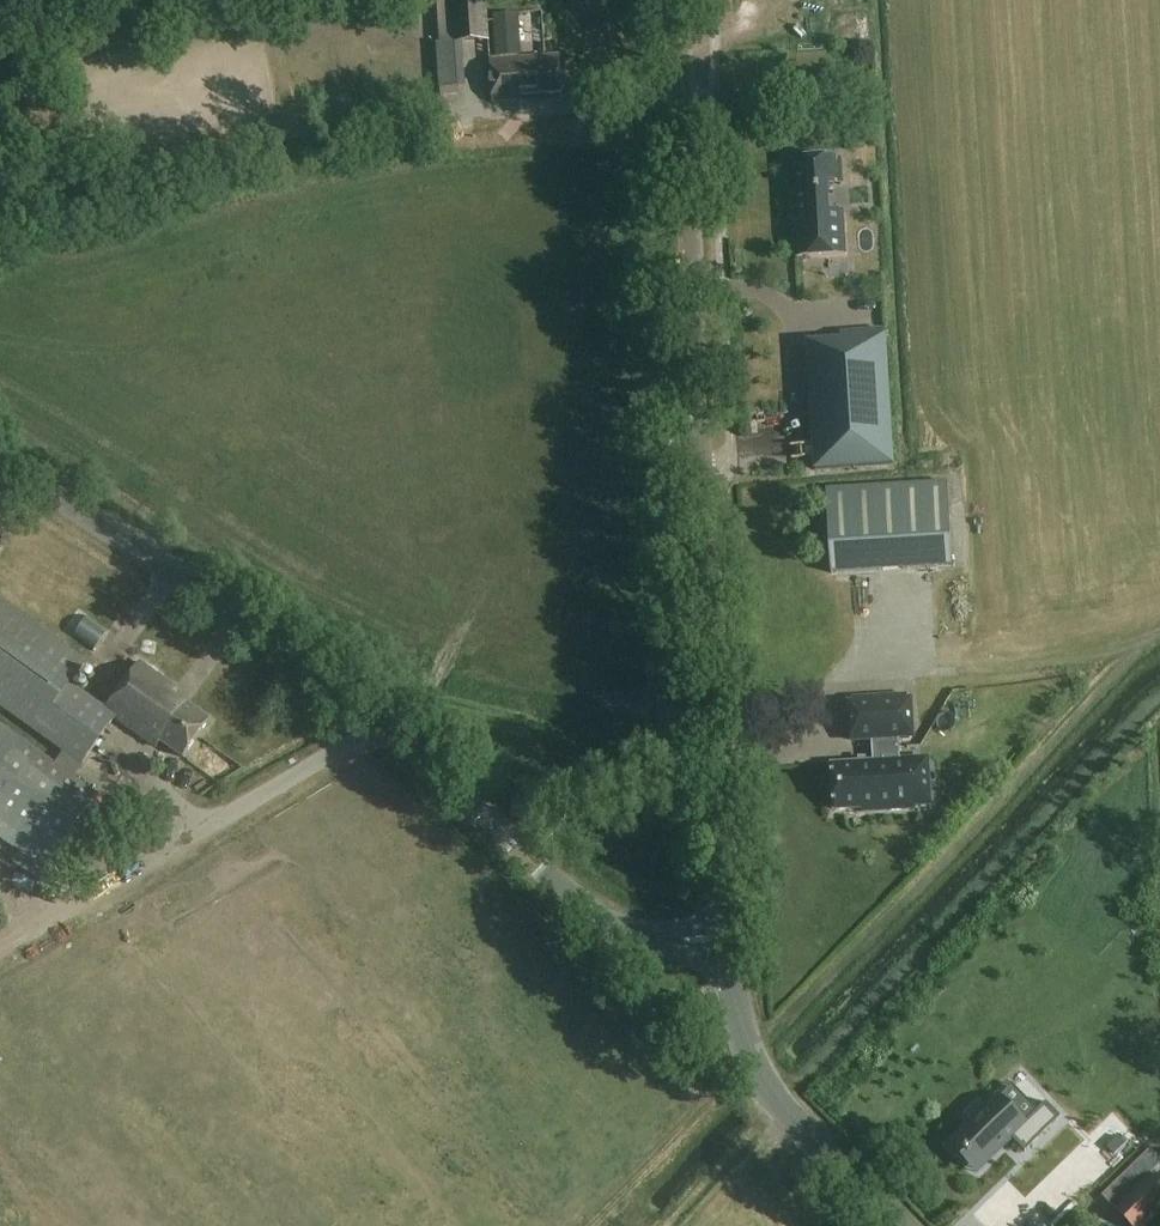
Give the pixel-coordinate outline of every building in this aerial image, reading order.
[(488,0),(438,0),(441,44),(491,40),(488,0)] [(562,92),(560,58),(519,61),(519,59),(489,61),(492,103),(522,100),(522,96),(562,92)] [(795,230),(797,258),(846,255),(843,213),(830,213),(828,183),(837,182),(835,159),(796,161),(797,191),(793,191),(795,218),(796,218),(797,230),(795,230)] [(812,341),(807,342),(815,471),(894,466),(885,330),(840,333),(841,340),(812,341)] [(827,490),(832,574),(953,567),(948,483),(827,490)] [(0,598),(0,706),(79,764),(114,717),(155,747),(160,741),(183,758),(210,722),(173,694),(176,689),(141,663),(106,710),(71,685),(88,663),(0,598)] [(916,809),(915,786),(918,786),(917,779),(914,779),(913,760),(901,761),(900,739),(910,739),(908,699),(908,695),(853,698),(855,742),(872,741),(873,763),(833,765),(836,810),(862,809),(862,813),(916,809)] [(0,723),(0,838),(46,871),(100,795),(0,723)] [(1002,1101),(959,1143),(969,1154),(967,1156),(972,1162),(975,1159),(986,1170),(1015,1142),(1028,1157),(1065,1122),(1050,1106),(1028,1128),(1002,1101)] [(1152,1174),(1115,1210),(1130,1225),(1147,1225),(1159,1213),(1159,1182),(1152,1174)]
